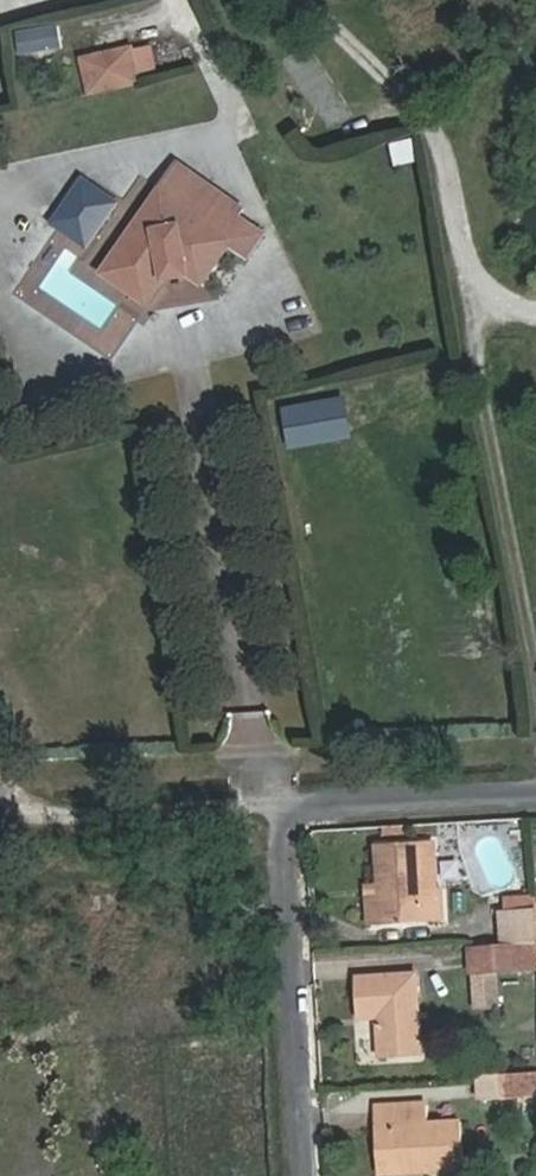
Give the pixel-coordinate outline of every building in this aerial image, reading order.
[(62,22),(19,25),(20,49),(64,46),(62,22)] [(138,81),(157,76),(150,46),(131,51),(138,81)] [(84,62),(91,93),(138,82),(138,81),(131,51),(84,62)] [(230,217),(236,207),(176,167),(103,274),(145,303),(162,278),(185,275),(197,283),(202,276),(183,264),(160,267),(148,284),(118,263),(163,197),(217,236),(230,217)] [(50,219),(90,247),(124,197),(84,170),(50,219)] [(118,263),(148,284),(160,267),(183,264),(202,276),(226,243),(245,257),(259,237),(230,217),(217,236),(163,197),(118,263)] [(284,402),(291,445),(357,434),(349,391),(284,402)] [(380,924),(442,922),(440,886),(423,887),(421,841),(377,844),(380,924)] [(535,911),(535,893),(508,894),(509,912),(535,911)] [(509,912),(501,913),(502,944),(535,943),(535,911),(509,912)] [(422,1056),(419,970),(357,974),(359,1019),(377,1019),(379,1058),(422,1056)] [(526,1072),(480,1075),(482,1099),(527,1097),(526,1072)] [(526,1072),(527,1097),(535,1097),(535,1072),(526,1072)] [(393,1166),(427,1165),(428,1175),(466,1172),(462,1117),(428,1119),(428,1099),(384,1102),(384,1122),(391,1122),(393,1166)]
